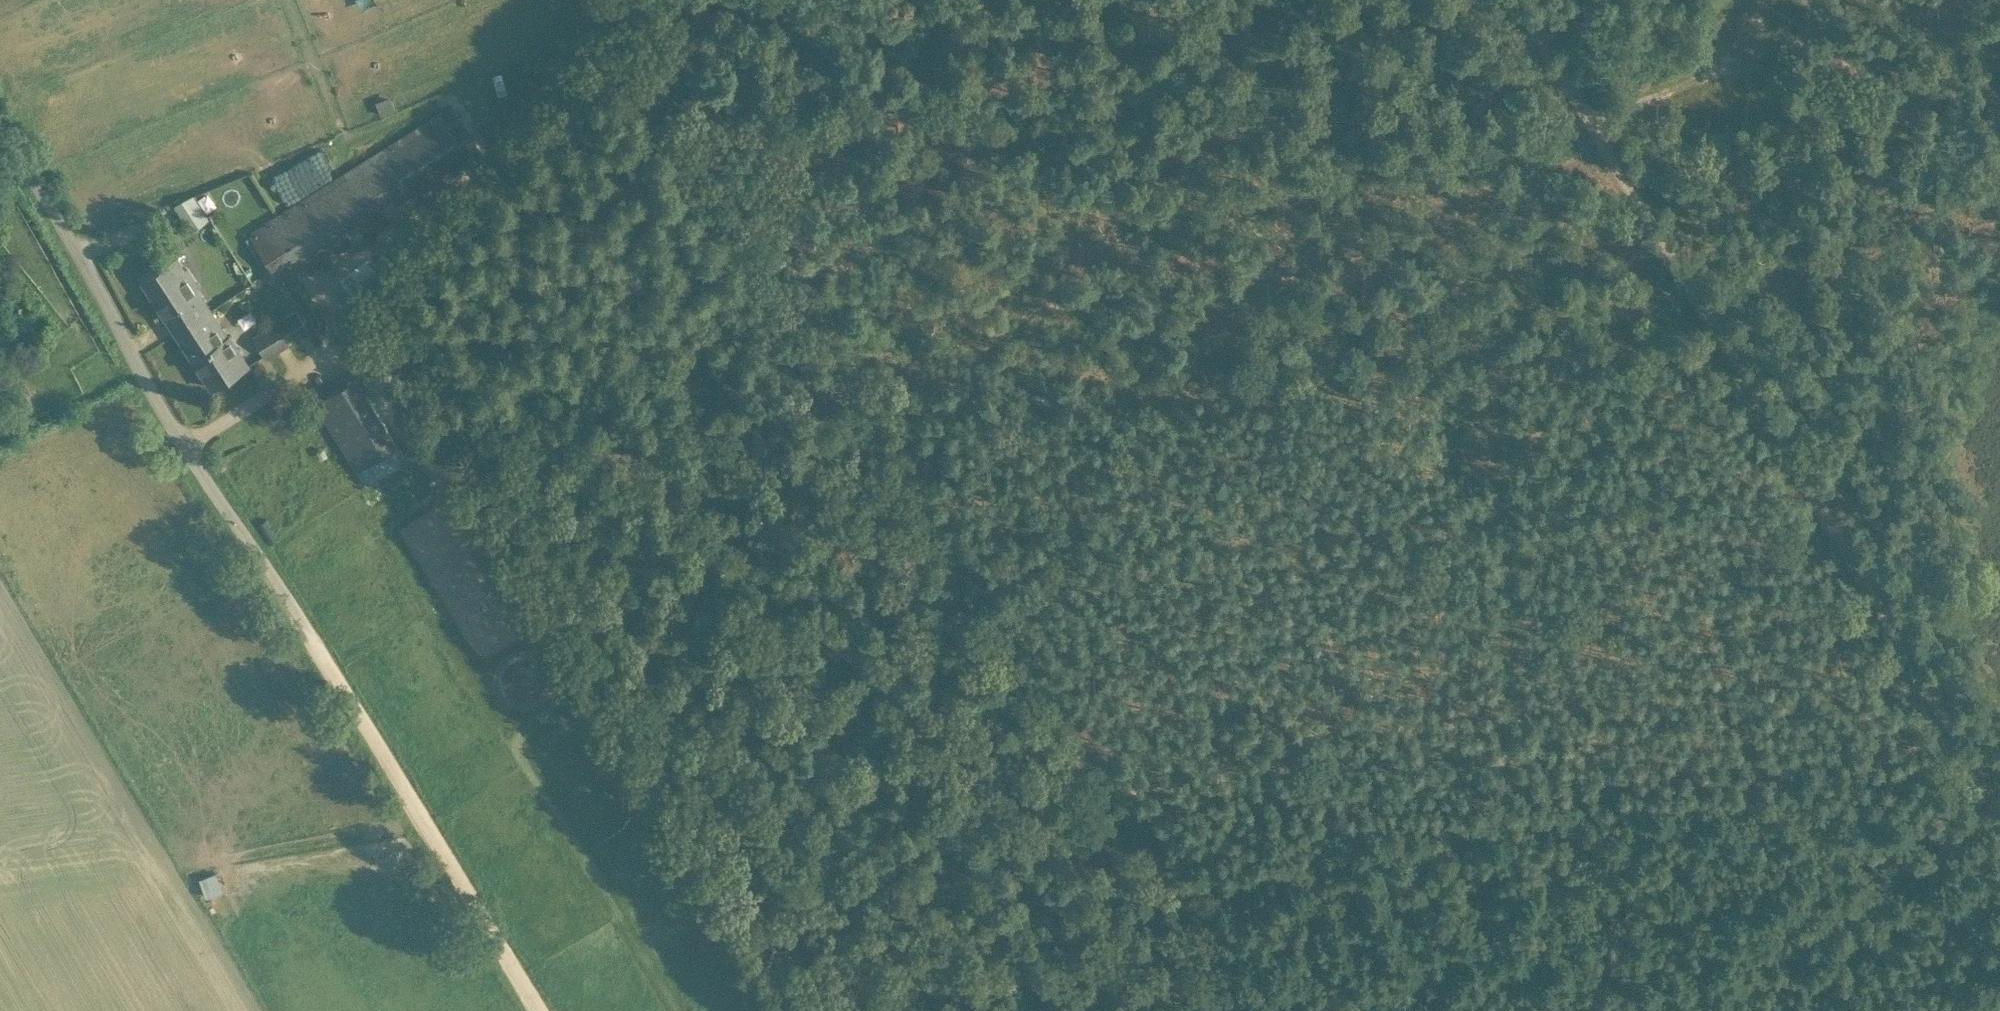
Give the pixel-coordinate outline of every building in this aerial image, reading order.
[(283,286),(380,224),(474,165),(443,114),(348,174),(251,233),(283,286)] [(186,228),(207,217),(194,191),(173,201),(186,228)] [(178,331),(211,309),(195,283),(198,282),(189,268),(186,270),(179,258),(145,280),(178,331)] [(178,331),(179,333),(214,388),(248,366),(240,354),(242,353),(230,335),(226,338),(223,333),(224,332),(226,332),(211,309),(178,331)] [(266,358),(310,331),(296,309),(253,336),(266,358)] [(356,470),(399,445),(357,376),(314,402),(356,470)]
